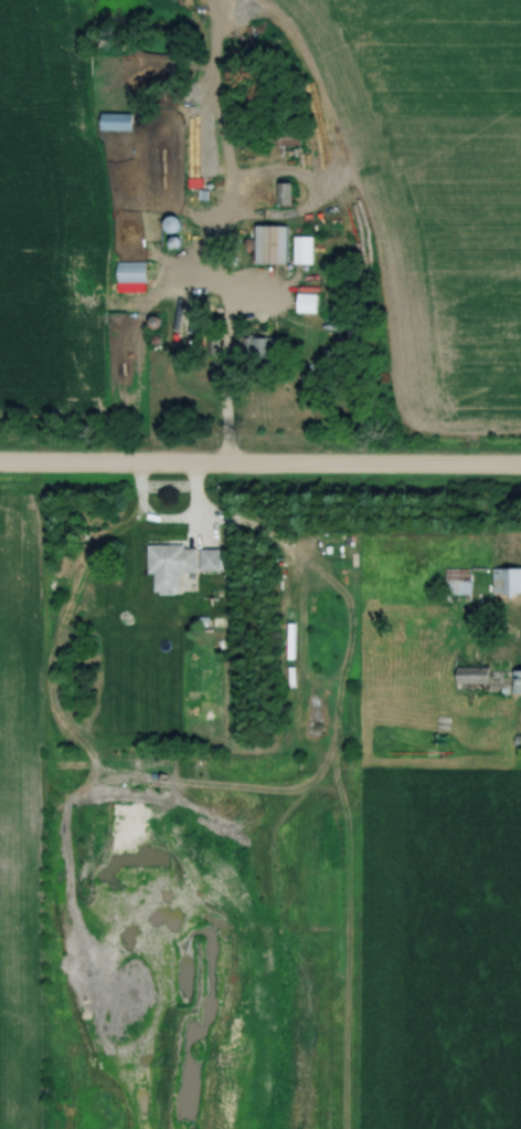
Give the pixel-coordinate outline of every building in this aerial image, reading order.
[(131,112),(99,112),(99,130),(131,130),(131,112)] [(299,145),(299,128),(264,128),(264,145),(299,145)] [(254,264),(285,264),(285,226),(254,226),(254,264)] [(145,289),(145,262),(115,262),(115,289),(145,289)] [(296,312),(315,312),(314,293),(296,294),(296,312)] [(217,546),(146,547),(147,574),(153,574),(153,594),(178,594),(178,572),(218,571),(217,546)] [(491,567),(491,595),(520,594),(520,567),(491,567)] [(470,568),(444,568),(444,594),(470,594),(470,568)] [(455,683),(486,683),(486,667),(455,667),(455,683)]
